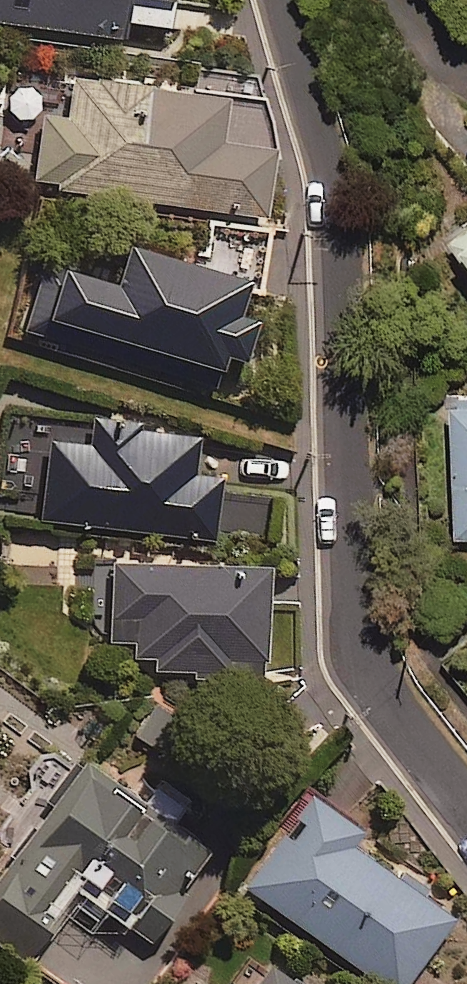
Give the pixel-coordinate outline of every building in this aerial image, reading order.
[(124,41),(126,25),(167,30),(170,0),(0,0),(0,25),(124,41)] [(222,102),(69,81),(63,122),(38,119),(29,187),(261,220),(270,155),(215,147),(222,102)] [(185,255),(182,266),(128,249),(117,286),(44,264),(22,336),(211,393),(220,365),(239,371),(252,327),(233,321),(241,295),(260,301),(268,231),(207,225),(197,258),(185,255)] [(448,246),(466,270),(466,232),(448,246)] [(450,409),(453,541),(466,540),(466,408),(450,409)] [(195,440),(89,429),(87,449),(47,445),(38,523),(212,542),(218,482),(190,479),(195,440)] [(267,573),(110,568),(107,643),(141,645),(140,675),(263,679),(267,573)] [(77,765),(0,877),(0,939),(31,961),(78,894),(149,943),(209,855),(167,826),(178,810),(150,791),(139,808),(77,765)] [(304,801),(241,892),(374,983),(408,983),(450,922),(349,852),(358,838),(304,801)] [(261,969),(251,983),(284,983),(261,969)]
